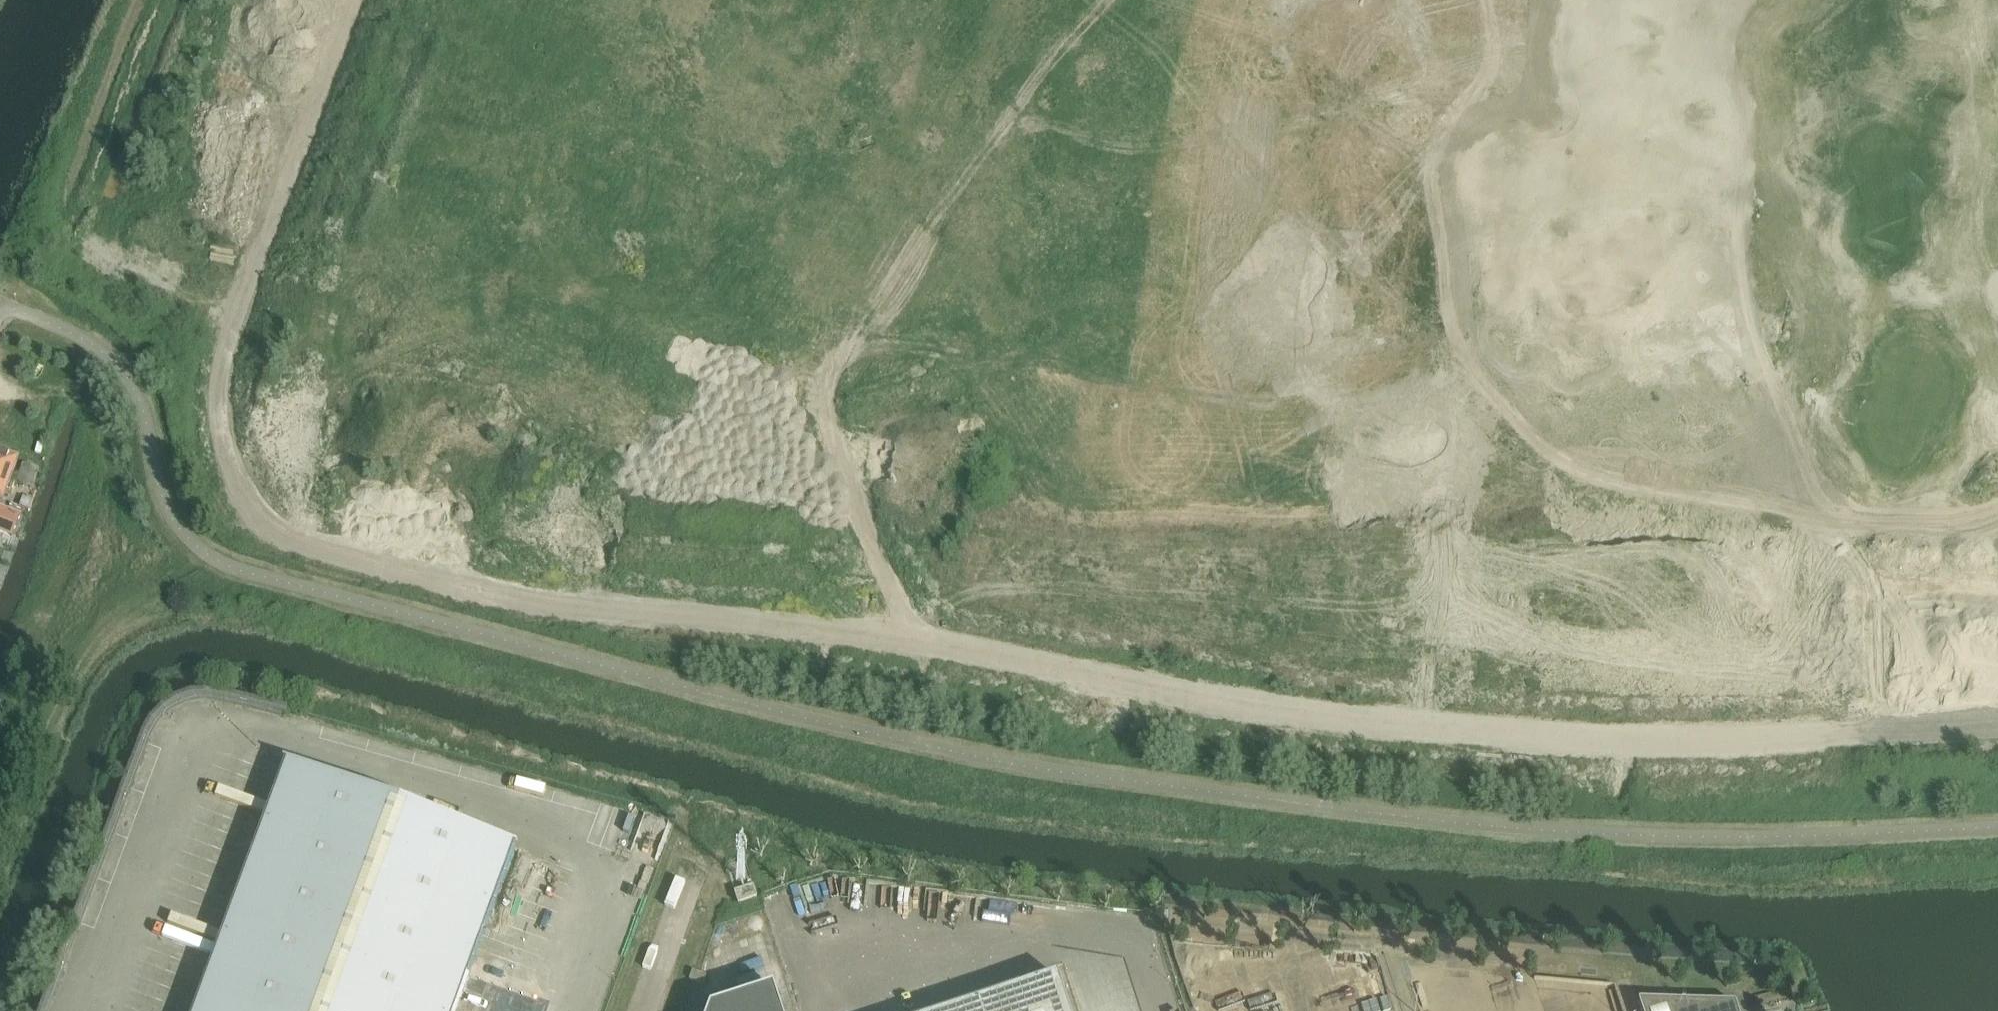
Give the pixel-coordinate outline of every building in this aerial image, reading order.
[(9,481),(16,461),(0,455),(0,478),(9,481)] [(23,464),(17,482),(30,487),(33,488),(39,470),(36,469),(23,464)] [(0,478),(0,500),(2,501),(9,481),(0,478)] [(13,533),(14,534),(21,516),(19,515),(0,507),(0,528),(13,533)] [(514,847),(287,764),(196,1010),(453,1010),(514,847)] [(754,886),(735,892),(739,904),(758,898),(754,886)] [(704,985),(707,976),(693,971),(690,980),(704,985)] [(1058,978),(1057,977),(952,1010),(1069,1010),(1058,978)] [(1638,1002),(1640,1010),(1737,1010),(1735,1004),(1638,1002)]
